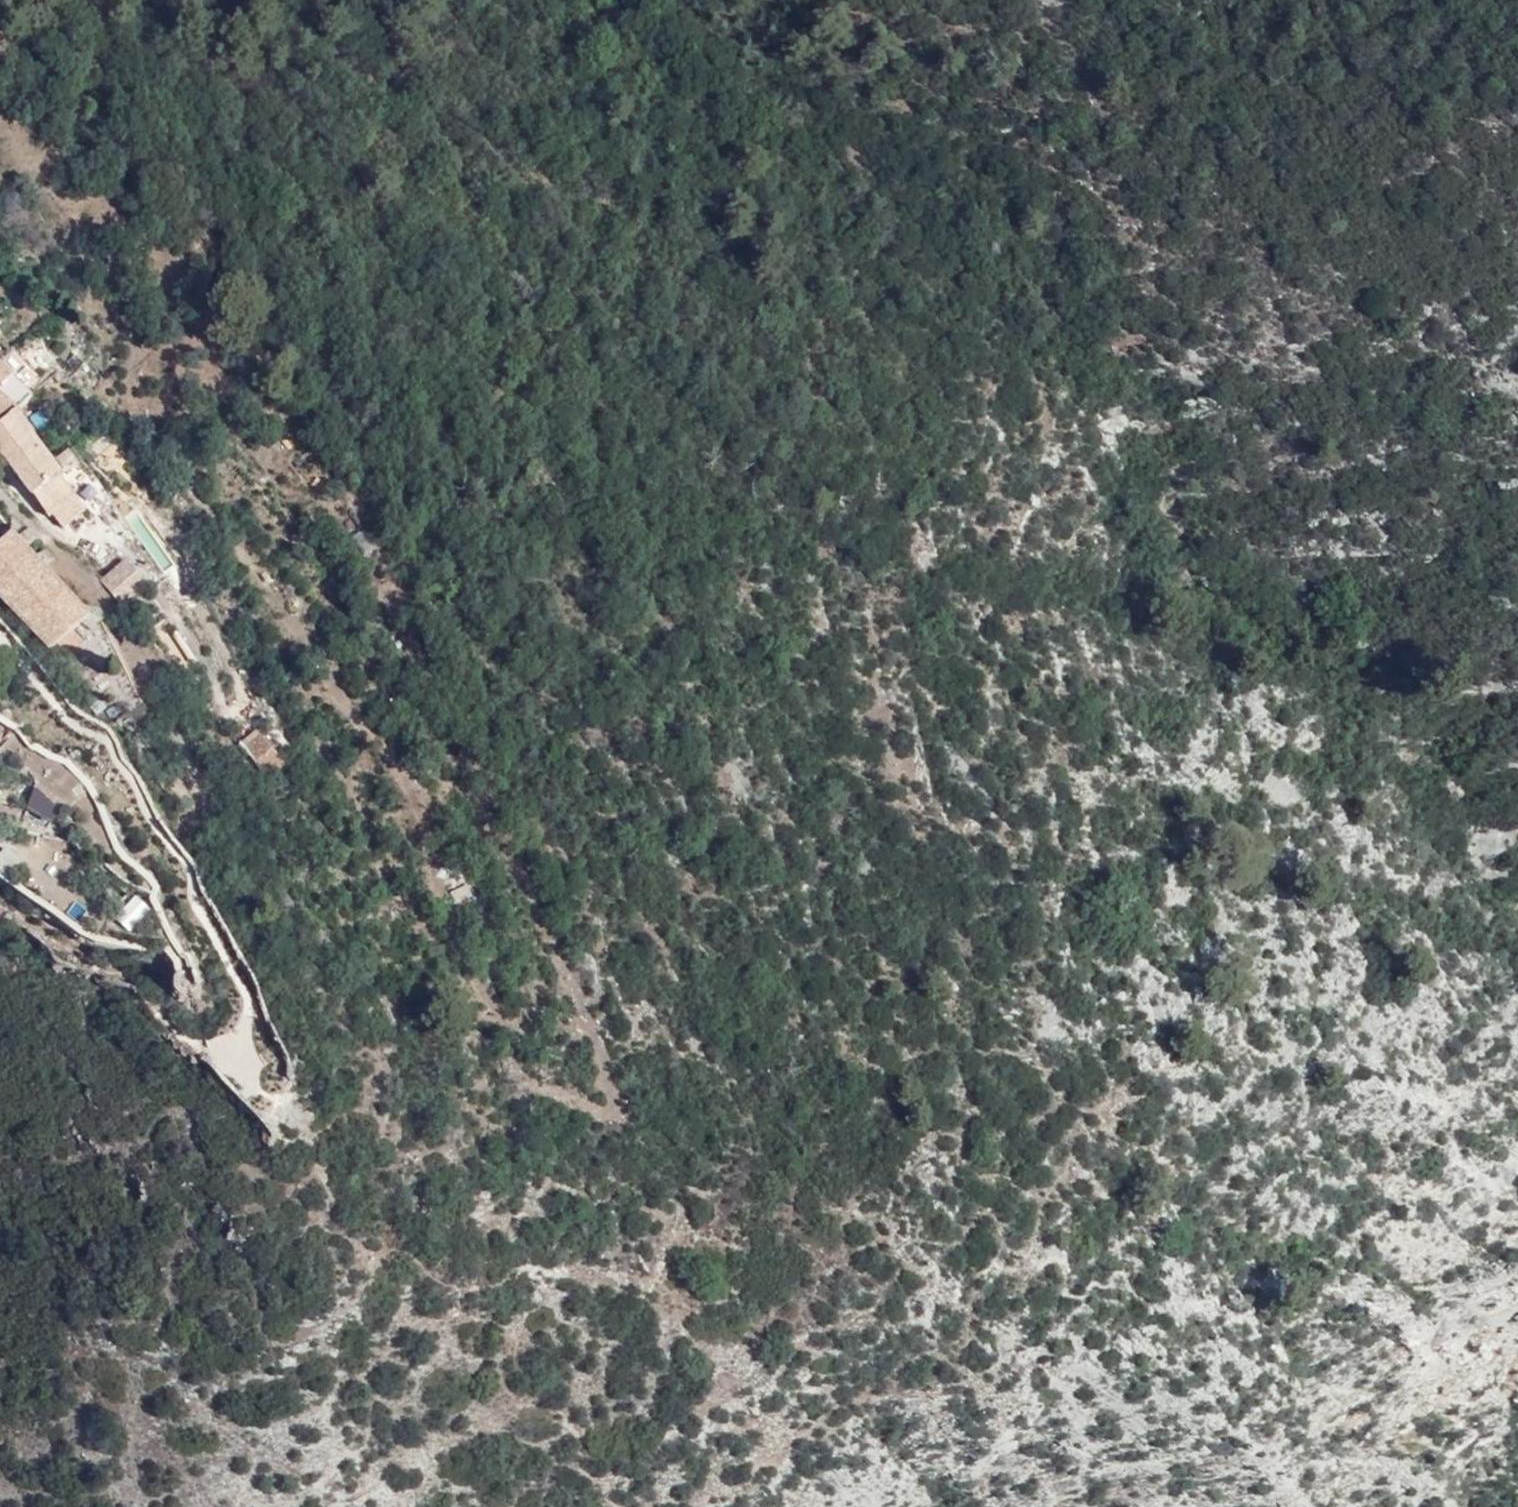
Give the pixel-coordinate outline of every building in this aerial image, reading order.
[(0,348),(0,414),(18,400),(42,377),(8,341),(1,347),(0,348)] [(49,514),(79,492),(64,457),(18,400),(0,414),(0,447),(33,486),(49,514)] [(54,643),(97,606),(14,518),(0,533),(0,583),(54,643)] [(260,726),(239,740),(265,777),(286,762),(260,726)] [(37,781),(26,802),(53,816),(64,795),(37,781)] [(439,883),(456,905),(476,889),(459,868),(439,883)]
